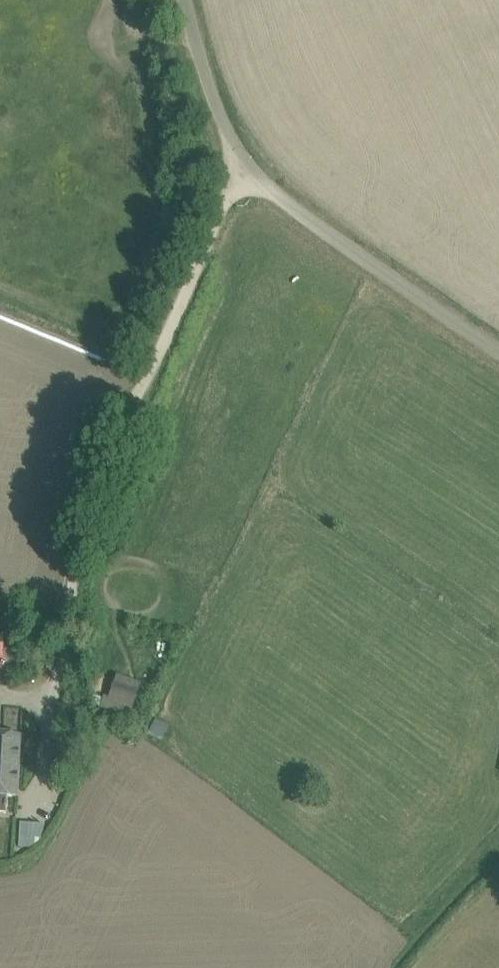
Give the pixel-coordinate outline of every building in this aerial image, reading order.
[(142,682),(117,673),(109,697),(105,695),(104,698),(93,694),(90,703),(129,717),(142,682)] [(18,767),(20,736),(0,735),(0,766),(18,767)] [(18,767),(0,766),(0,795),(16,796),(18,767)] [(40,846),(41,821),(18,820),(17,846),(40,846)] [(13,832),(0,832),(0,852),(12,852),(13,832)]
